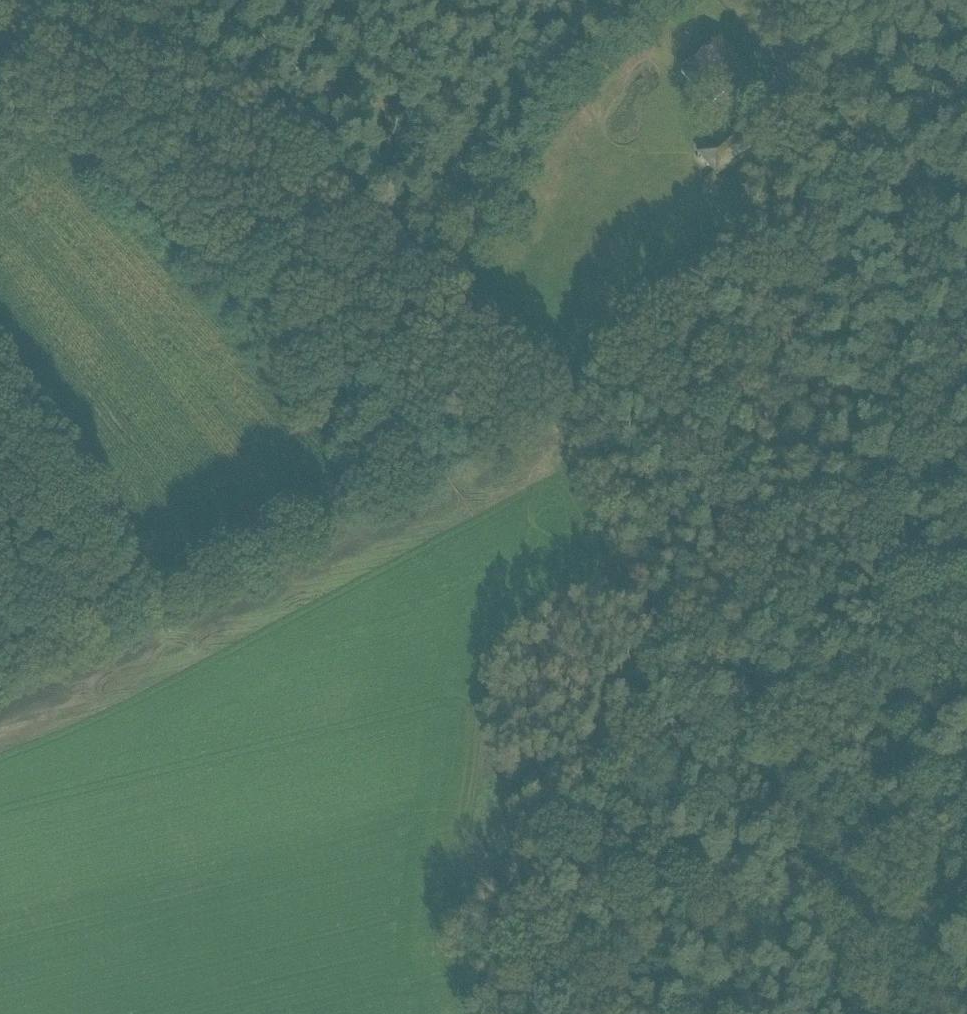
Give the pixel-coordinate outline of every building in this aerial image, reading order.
[(720,39),(696,59),(691,59),(680,68),(680,73),(707,103),(713,103),(725,93),(734,103),(758,83),(720,39)] [(731,124),(698,153),(713,171),(717,175),(750,146),(731,124)] [(713,171),(702,179),(712,190),(722,182),(717,175),(713,171)]
